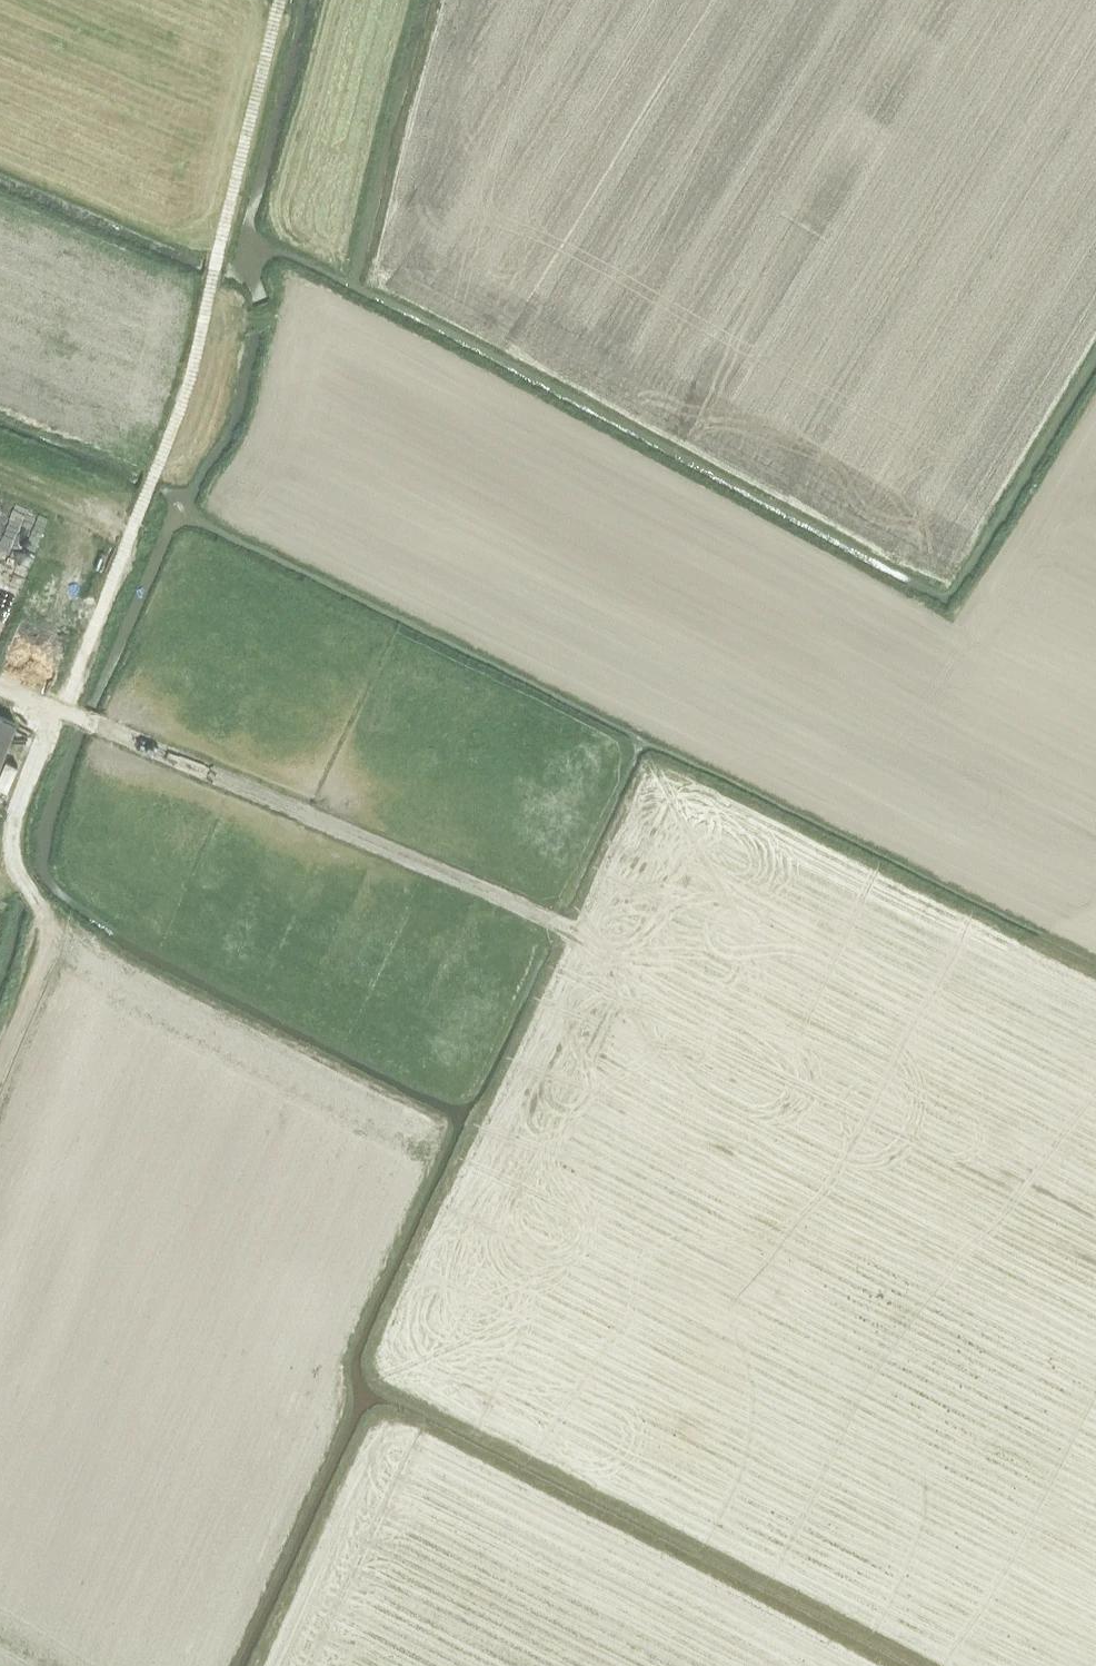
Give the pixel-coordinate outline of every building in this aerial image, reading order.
[(16,723),(0,716),(0,757),(16,723)] [(6,760),(0,774),(0,788),(7,791),(18,765),(6,760)]
